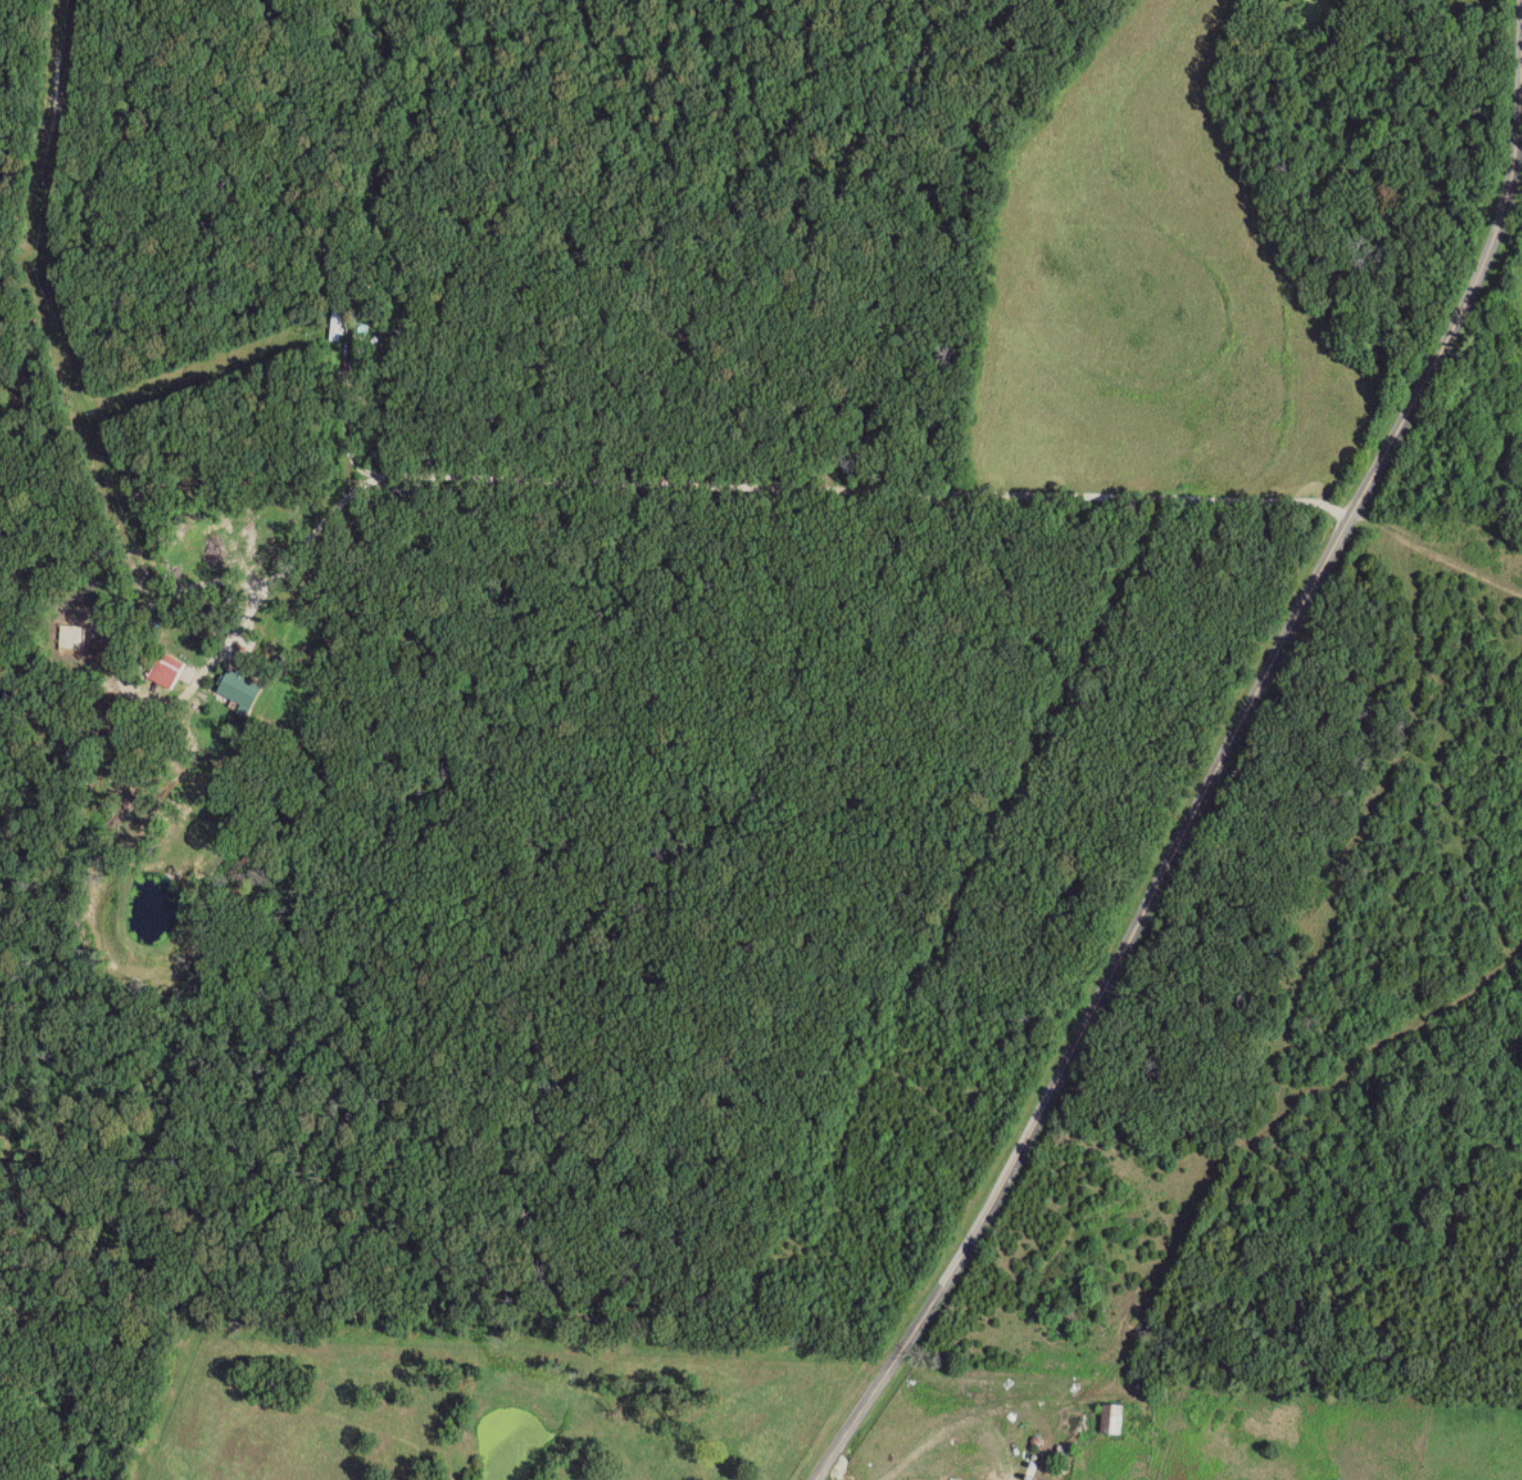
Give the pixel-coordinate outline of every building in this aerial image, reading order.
[(344,317),(335,316),(334,334),(343,335),(344,317)] [(174,690),(187,664),(164,652),(150,678),(174,690)] [(219,693),(250,709),(263,685),(233,669),(219,693)] [(1126,1433),(1126,1403),(1105,1403),(1104,1433),(1126,1433)]
